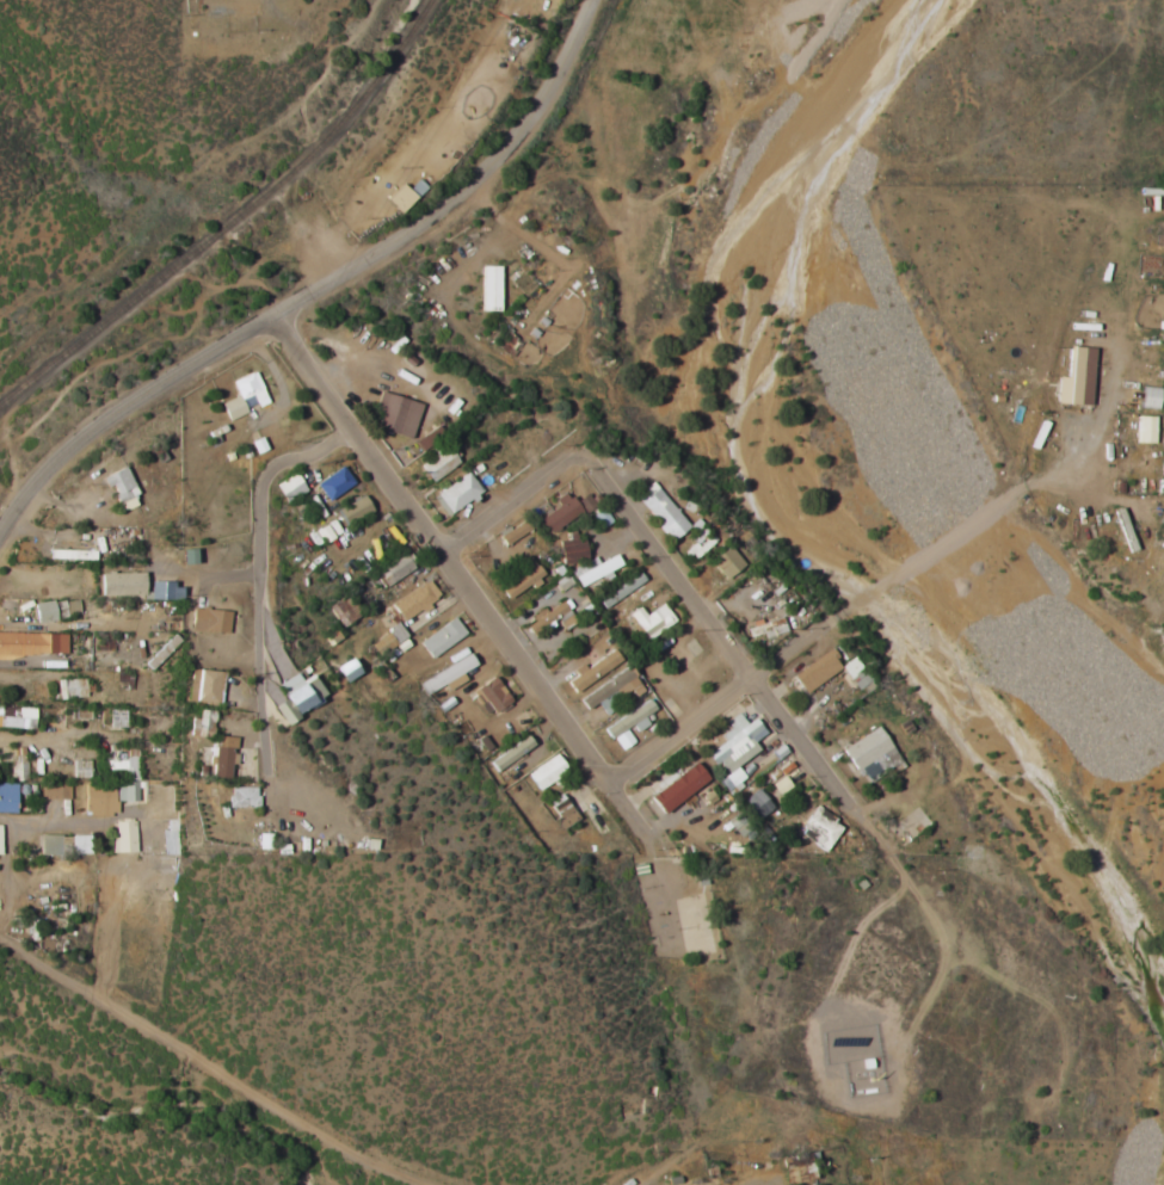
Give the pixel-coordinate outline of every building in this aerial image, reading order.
[(414,197),(400,184),(384,200),(398,214),(414,197)] [(479,311),(497,312),(498,267),(480,266),(479,311)] [(1092,348),(1068,348),(1066,378),(1056,377),(1055,405),(1090,406),(1092,348)] [(268,403),(254,372),(231,382),(237,396),(220,404),(228,420),(257,407),(257,408),(268,403)] [(1157,409),(1159,389),(1141,387),(1140,408),(1157,409)] [(371,426),(410,438),(421,405),(382,392),(371,426)] [(1154,444),(1154,417),(1136,417),(1136,443),(1154,444)] [(415,441),(421,451),(443,437),(436,427),(415,441)] [(431,483),(460,463),(449,447),(420,468),(431,483)] [(327,502),(353,484),(341,466),(315,483),(327,502)] [(123,511),(135,505),(130,497),(136,494),(122,467),(105,475),(123,511)] [(274,484),(285,504),(305,492),(294,473),(274,484)] [(431,495),(443,516),(480,496),(468,474),(431,495)] [(634,496),(670,542),(688,527),(652,482),(634,496)] [(547,536),(596,504),(593,499),(590,501),(586,494),(572,504),(565,493),(552,501),(556,507),(537,520),(547,536)] [(371,512),(363,496),(338,509),(346,525),(371,512)] [(503,544),(527,531),(521,521),(498,534),(503,544)] [(581,534),(568,537),(569,541),(557,543),(561,565),(586,560),(581,534)] [(710,561),(724,580),(743,566),(729,547),(710,561)] [(578,588),(620,566),(614,555),(597,563),(594,557),(569,570),(578,588)] [(141,597),(141,573),(97,574),(98,597),(141,597)] [(553,583),(560,593),(573,584),(566,574),(553,583)] [(645,583),(640,574),(599,599),(604,608),(645,583)] [(402,623),(439,598),(427,580),(391,605),(402,623)] [(180,601),(180,588),(171,588),(171,582),(148,582),(148,601),(180,601)] [(341,628),(360,616),(348,595),(328,606),(341,628)] [(34,625),(56,621),(56,619),(80,615),(77,598),(31,606),(34,625)] [(549,628),(557,621),(564,630),(576,622),(561,602),(538,619),(540,622),(543,620),(549,628)] [(643,615),(639,607),(629,612),(644,639),(673,624),(663,604),(643,615)] [(190,632),(228,633),(228,611),(191,610),(190,632)] [(745,628),(749,638),(763,634),(764,639),(785,633),(781,617),(745,628)] [(431,659),(465,635),(453,618),(419,643),(431,659)] [(67,634),(0,633),(0,656),(66,657),(67,634)] [(474,665),(464,648),(448,658),(451,664),(420,684),(427,695),(444,685),(448,691),(463,682),(459,675),(474,665)] [(582,665),(562,678),(573,694),(620,662),(612,650),(584,669),(582,665)] [(804,694),(839,669),(855,691),(869,680),(852,657),(839,666),(827,650),(791,676),(804,694)] [(284,678),(293,675),(288,658),(278,661),(284,678)] [(360,673),(349,659),(335,669),(346,684),(360,673)] [(603,717),(616,710),(612,702),(630,692),(633,697),(642,693),(630,669),(578,697),(584,710),(596,704),(603,717)] [(217,672),(187,671),(186,703),(216,704),(217,672)] [(281,724),(324,698),(311,674),(299,682),(295,675),(277,685),(285,698),(271,706),(281,724)] [(475,689),(494,715),(511,702),(492,676),(475,689)] [(85,680),(57,681),(57,699),(85,699),(85,680)] [(620,751),(635,743),(630,733),(647,724),(644,717),(655,711),(650,702),(606,727),(620,751)] [(33,729),(34,708),(0,707),(0,728),(33,729)] [(109,727),(125,727),(124,711),(109,711),(109,727)] [(207,738),(210,712),(195,711),(194,721),(188,720),(186,736),(207,738)] [(752,719),(745,724),(737,713),(724,722),(732,733),(703,753),(712,766),(716,762),(725,774),(757,751),(751,743),(764,734),(752,719)] [(855,772),(859,769),(868,783),(899,763),(876,727),(841,751),(855,772)] [(532,745),(525,736),(491,764),(498,773),(532,745)] [(231,738),(210,738),(208,779),(225,780),(226,767),(232,767),(232,756),(230,756),(231,738)] [(138,802),(138,746),(126,746),(126,761),(103,761),(103,770),(123,770),(123,780),(117,780),(117,802),(138,802)] [(12,762),(12,781),(26,781),(26,747),(0,748),(0,763),(12,762)] [(566,772),(554,755),(526,774),(538,792),(566,772)] [(74,778),(89,778),(89,762),(75,761),(74,778)] [(648,795),(659,813),(707,782),(695,764),(648,795)] [(718,781),(729,795),(746,782),(735,768),(718,781)] [(770,786),(778,796),(790,788),(783,777),(770,786)] [(71,801),(71,783),(42,782),(42,800),(71,801)] [(17,784),(0,783),(0,813),(16,814),(17,784)] [(252,789),(223,789),(224,809),(252,808),(252,789)] [(755,820),(770,811),(759,791),(743,799),(755,820)] [(563,829),(577,821),(564,794),(549,802),(563,829)] [(822,852),(841,826),(813,807),(795,833),(822,852)] [(752,833),(738,812),(725,821),(739,842),(752,833)] [(178,856),(178,820),(167,820),(167,830),(162,830),(162,856),(178,856)] [(134,822),(113,822),(114,854),(135,853),(134,822)] [(267,835),(254,835),(253,851),(267,851),(267,835)] [(40,855),(87,856),(88,837),(40,836),(40,855)]
